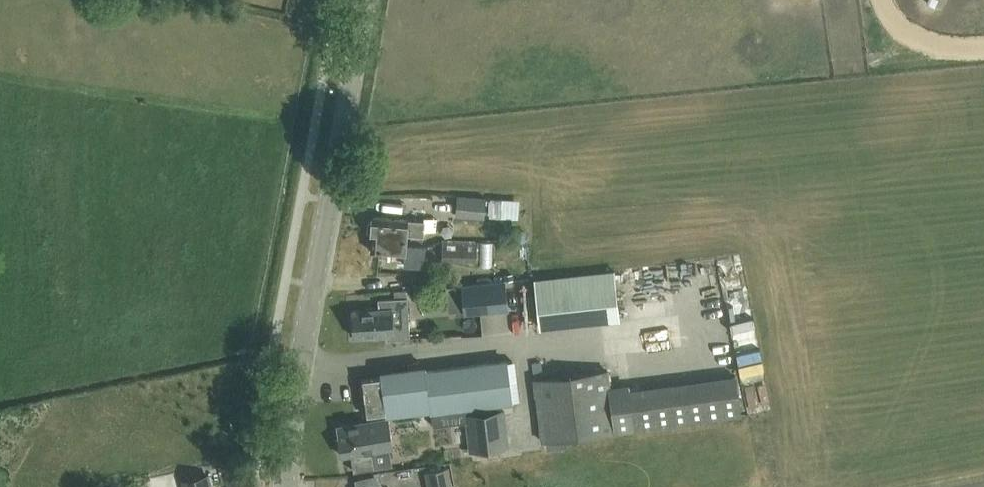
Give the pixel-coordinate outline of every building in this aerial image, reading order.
[(487,197),(459,195),(456,215),(485,218),(487,197)] [(502,218),(503,199),(491,198),(490,217),(502,218)] [(424,216),(420,215),(419,220),(373,216),(373,220),(369,222),(369,229),(372,232),(371,235),(373,235),(371,251),(405,254),(404,265),(424,266),(425,246),(406,245),(407,235),(424,236),(425,230),(436,231),(438,218),(424,217),(424,216)] [(442,260),(467,261),(477,262),(477,240),(468,240),(444,240),(442,260)] [(689,278),(701,279),(701,263),(690,263),(689,278)] [(540,327),(620,319),(615,270),(535,278),(540,327)] [(504,305),(502,277),(460,281),(463,309),(504,305)] [(689,299),(691,311),(708,309),(706,296),(689,299)] [(380,308),(353,310),(355,337),(393,334),(394,339),(410,338),(407,298),(379,299),(380,308)] [(511,336),(512,310),(491,310),(490,335),(511,336)] [(361,378),(365,413),(389,411),(389,410),(430,406),(431,412),(433,425),(466,422),(470,451),(510,446),(505,408),(502,408),(502,405),(512,404),(508,363),(361,378)] [(736,376),(631,390),(630,383),(609,386),(607,371),(535,379),(542,441),(615,432),(741,416),(736,376)] [(339,437),(342,454),(351,453),(354,470),(374,467),(371,449),(393,446),(388,416),(338,425),(341,437),(339,437)] [(449,466),(424,471),(428,486),(454,486),(449,466)]
